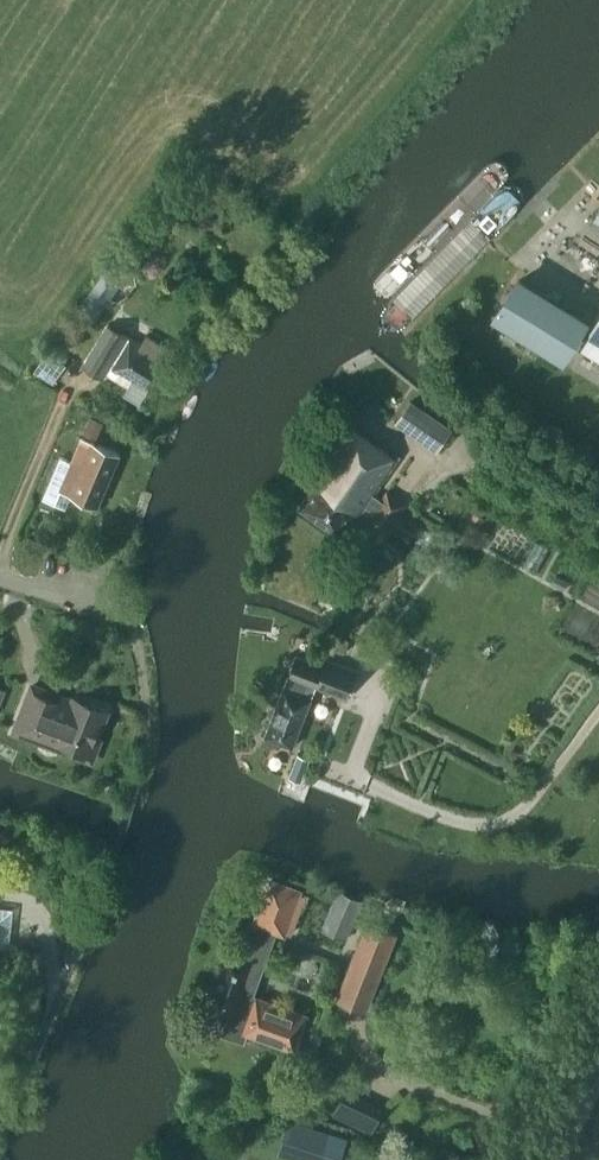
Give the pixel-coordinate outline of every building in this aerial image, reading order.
[(561,354),(583,318),(519,278),(497,314),(561,354)] [(579,345),(598,357),(598,313),(579,345)] [(103,378),(128,336),(107,323),(82,365),(103,378)] [(168,346),(145,332),(140,341),(133,337),(111,373),(129,385),(135,376),(146,383),(160,360),(159,360),(168,346)] [(409,400),(392,424),(434,454),(451,430),(409,400)] [(92,416),(85,432),(98,438),(105,422),(92,416)] [(395,458),(350,426),(312,480),(317,483),(300,508),(341,537),(353,519),(357,521),(367,506),(375,512),(370,520),(386,531),(406,503),(389,492),(383,501),(375,495),(402,456),(398,453),(395,458)] [(84,436),(73,462),(60,457),(41,498),(64,508),(71,493),(98,505),(121,453),(84,436)] [(555,573),(550,582),(563,589),(568,580),(555,573)] [(296,654),(266,735),(294,745),(316,685),(347,696),(357,669),(332,659),(329,666),(296,654)] [(74,699),(32,683),(14,730),(15,731),(17,727),(72,748),(76,753),(82,755),(89,754),(94,750),(96,744),(96,738),(107,708),(75,695),(74,699)] [(304,772),(309,757),(297,753),(292,767),(304,772)] [(299,894),(271,883),(255,925),(261,927),(247,965),(227,957),(208,1008),(227,1015),(220,1035),(244,1043),(247,1035),(292,1052),(304,1019),(256,1001),(256,1002),(247,999),(273,931),(283,935),(299,894)] [(326,929),(345,936),(347,937),(359,907),(363,899),(357,897),(343,891),(339,889),(337,889),(321,927),(326,929)] [(396,935),(367,923),(344,980),(374,992),(396,935)] [(275,1156),(287,1159),(339,1159),(346,1138),(287,1120),(275,1156)]
